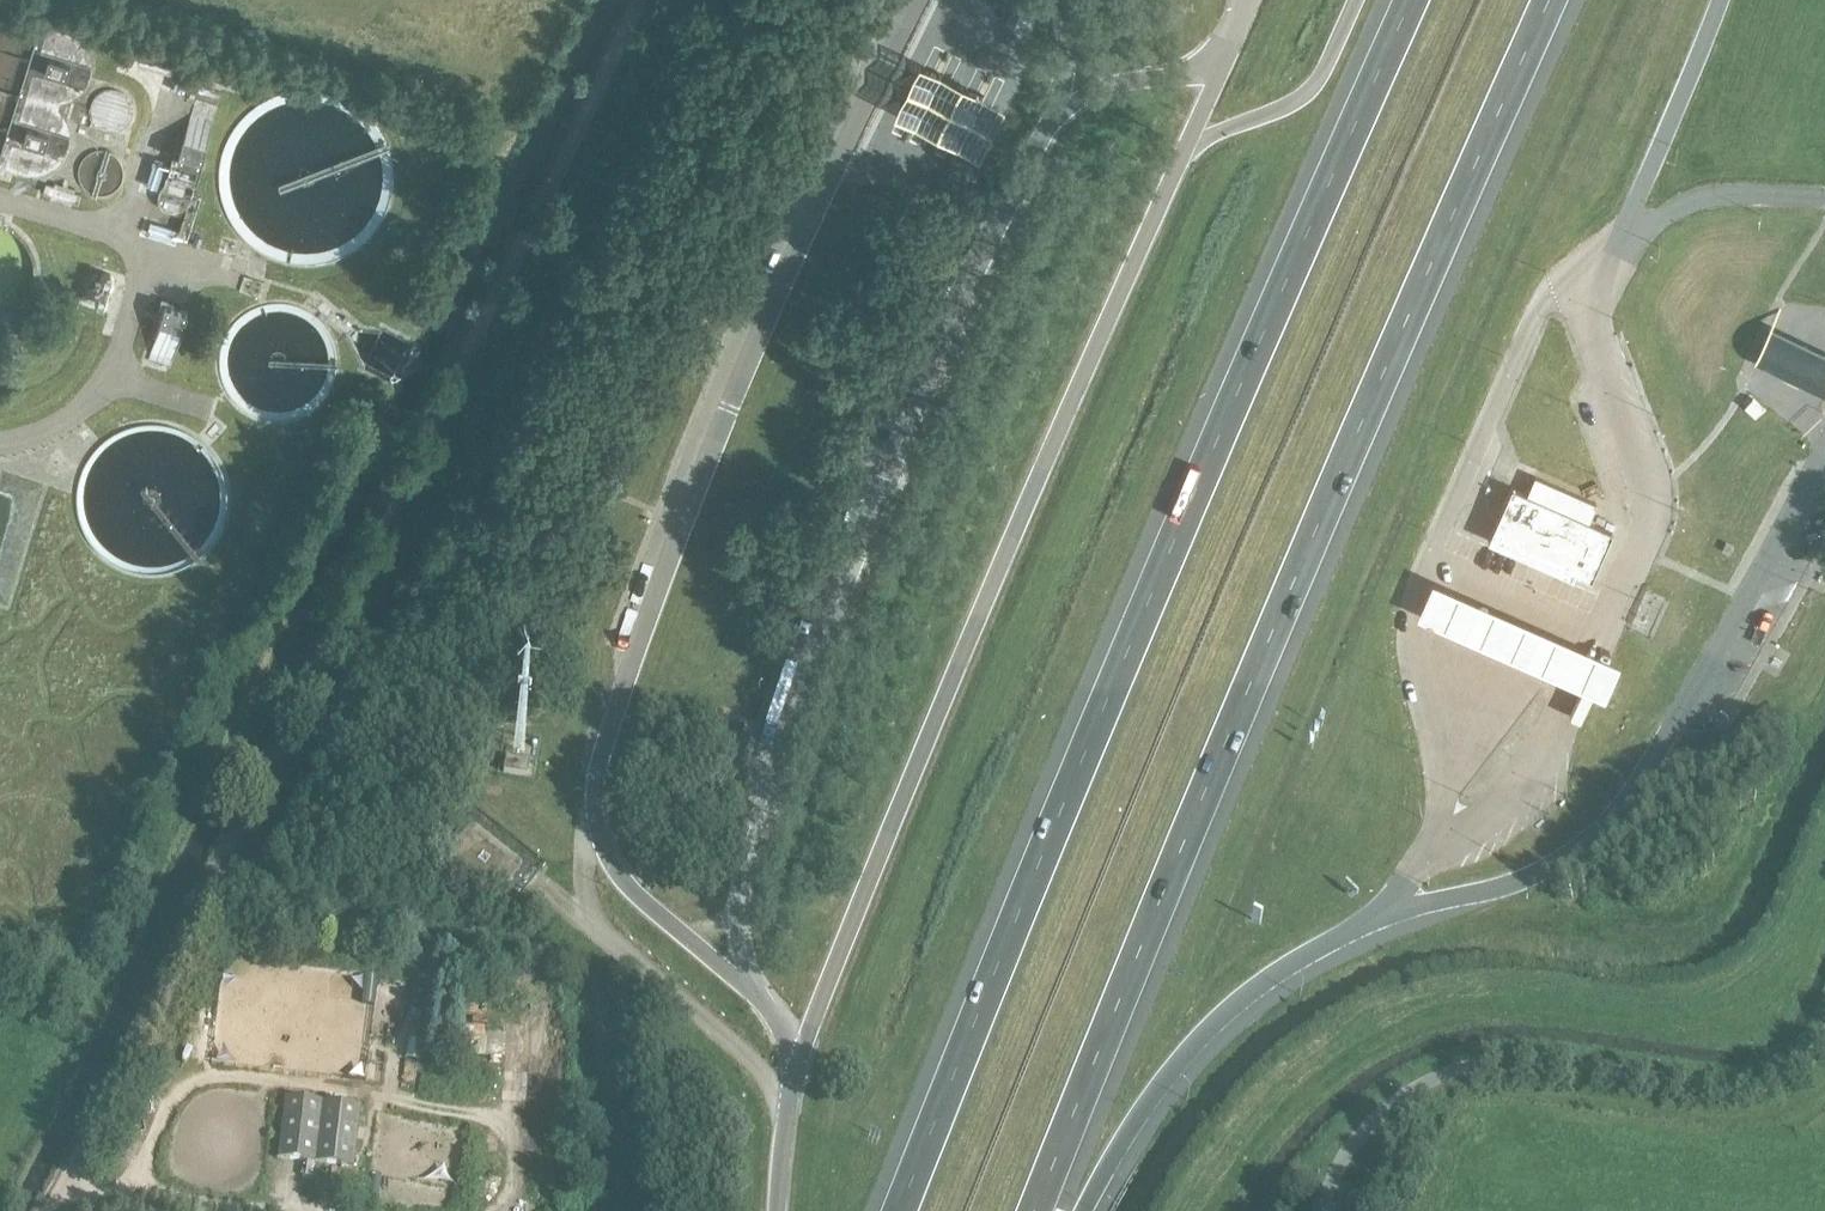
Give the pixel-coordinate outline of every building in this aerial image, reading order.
[(0,147),(0,166),(27,175),(32,175),(42,176),(54,171),(62,166),(69,158),(72,150),(74,142),(74,135),(71,126),(67,117),(62,111),(55,106),(64,106),(72,103),(80,99),(89,91),(93,85),(96,78),(97,72),(97,62),(95,57),(93,52),(90,47),(86,42),(81,38),(72,33),(40,23),(0,147)] [(184,91),(192,66),(182,63),(181,63),(173,88),(184,91)] [(1003,107),(917,65),(891,118),(977,159),(1003,107)] [(140,114),(138,105),(133,98),(127,93),(118,91),(110,92),(105,94),(101,97),(96,103),(95,108),(94,113),(95,120),(97,125),(99,129),(103,132),(107,135),(116,137),(124,136),(129,133),(133,130),(138,122),(140,114)] [(157,154),(151,172),(166,177),(172,158),(157,154)] [(177,229),(150,221),(147,232),(174,240),(177,229)] [(148,359),(170,366),(190,309),(166,303),(148,359)] [(1772,328),(1756,362),(1798,381),(1824,394),(1824,353),(1813,347),(1772,328)] [(1591,581),(1612,533),(1588,522),(1596,504),(1535,477),(1528,494),(1511,487),(1490,534),(1510,542),(1507,550),(1535,563),(1571,579),(1573,573),(1591,581)] [(1612,664),(1424,582),(1408,618),(1596,700),(1612,664)] [(504,772),(527,776),(530,762),(506,758),(504,772)] [(278,1159),(353,1168),(360,1109),(332,1105),(326,1105),(285,1100),(278,1159)]
